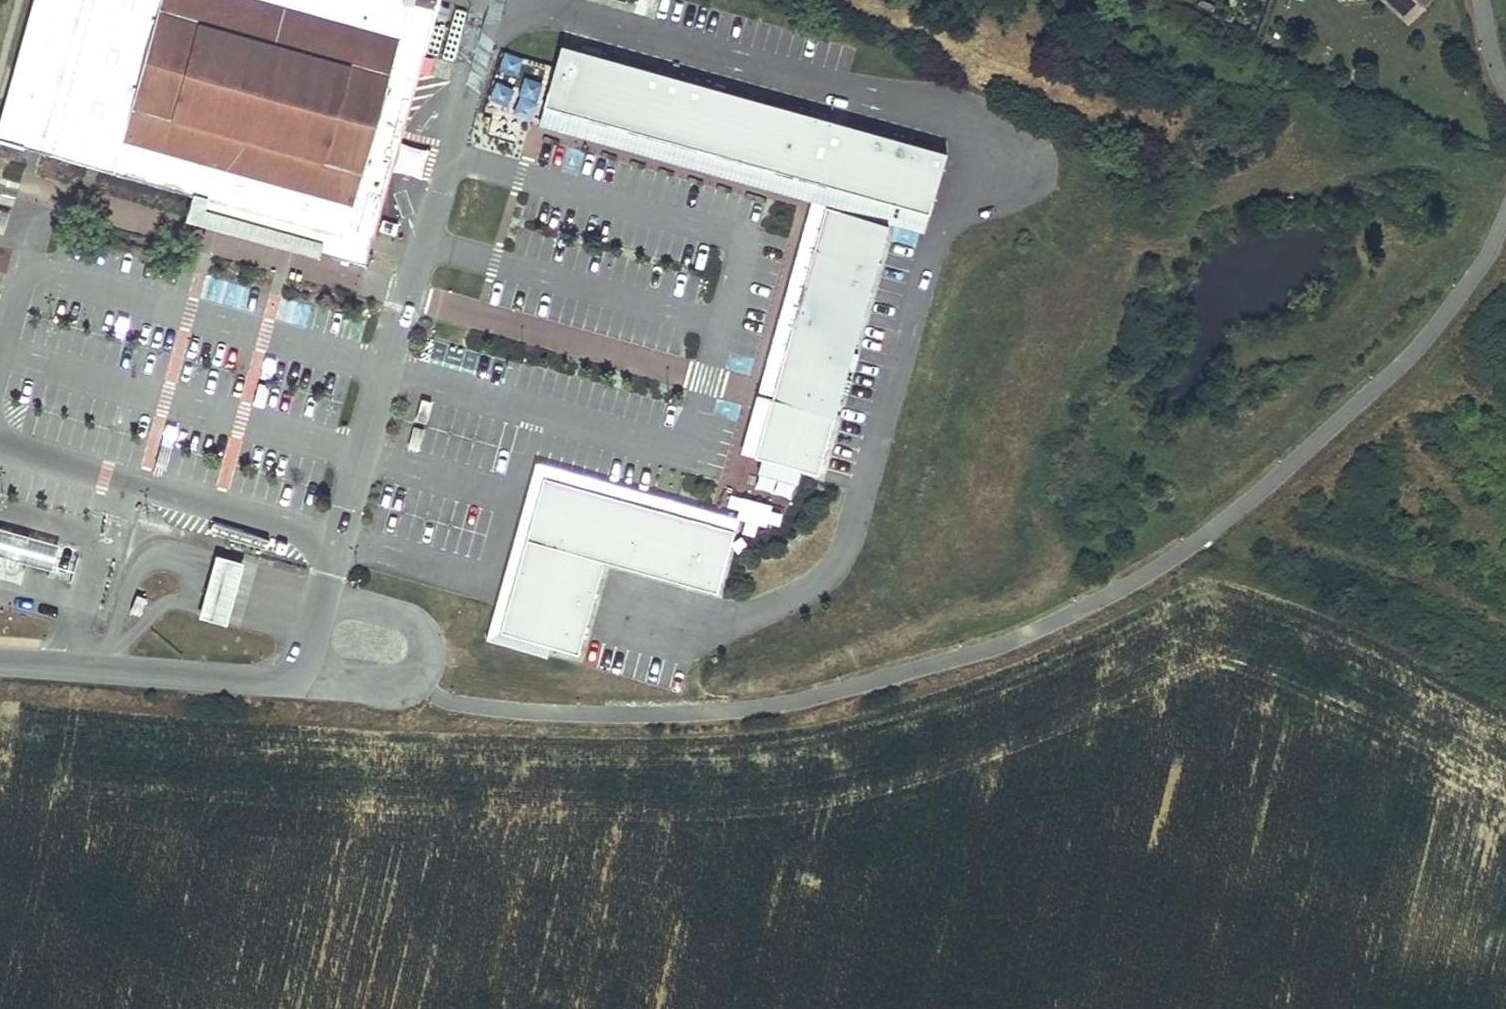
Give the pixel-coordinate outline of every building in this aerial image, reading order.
[(0,140),(0,144),(198,199),(193,218),(364,265),(438,0),(39,0),(0,140)] [(651,0),(635,0),(633,6),(651,11),(654,1),(651,0)] [(1417,24),(1441,0),(1392,0),(1417,24)] [(951,153),(558,45),(535,130),(809,206),(806,214),(758,389),(755,400),(777,406),(774,418),(811,428),(814,415),(836,421),(889,230),(894,231),(919,238),(926,240),(951,153)] [(760,472),(798,485),(802,473),(764,460),(760,472)] [(547,662),(550,648),(502,634),(544,480),(735,532),(738,521),(722,518),(536,465),(485,643),(547,662)] [(544,480),(502,634),(550,648),(578,656),(605,563),(716,595),(735,532),(544,480)] [(0,532),(0,559),(49,573),(56,548),(0,532)] [(247,560),(219,551),(211,580),(201,615),(228,623),(238,590),(247,560)] [(145,604),(135,600),(129,614),(139,618),(145,604)]
